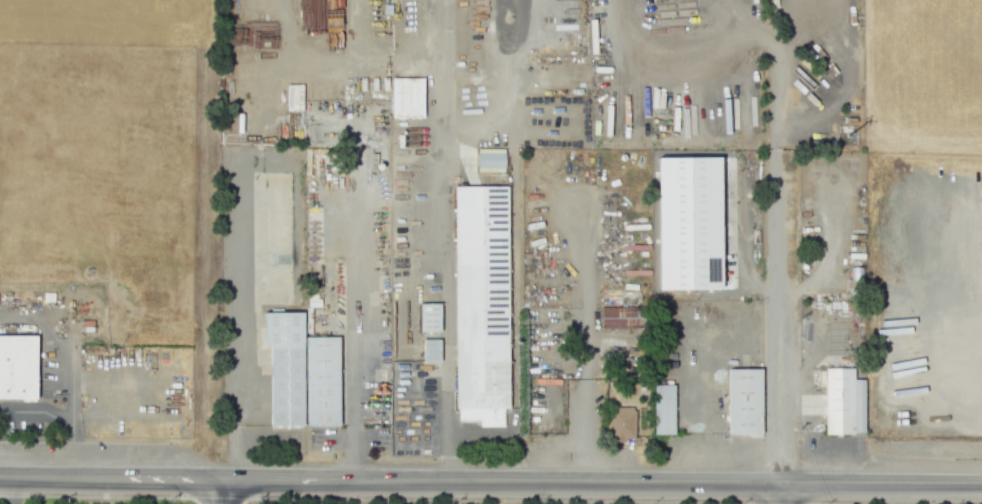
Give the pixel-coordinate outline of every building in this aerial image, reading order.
[(392,118),(423,118),(423,78),(392,78),(392,118)] [(504,169),(505,149),(478,149),(477,168),(504,169)] [(657,158),(658,289),(720,289),(719,157),(657,158)] [(455,187),(510,188),(511,409),(503,408),(505,426),(478,427),(479,420),(459,421),(458,409),(454,409),(455,187)] [(440,332),(439,304),(419,304),(419,332),(440,332)] [(600,307),(601,329),(641,328),(641,307),(600,307)] [(262,314),(304,313),(305,338),(339,338),(340,426),(270,427),(271,348),(264,348),(262,314)] [(38,400),(0,400),(0,336),(37,338),(38,400)] [(439,340),(423,340),(422,362),(439,362),(439,340)] [(855,369),(826,369),(825,435),(854,436),(855,369)] [(729,370),(761,370),(762,438),(750,438),(750,433),(729,433),(729,370)] [(653,385),(676,385),(676,438),(654,437),(653,385)] [(610,440),(634,441),(634,407),(610,407),(610,440)]
